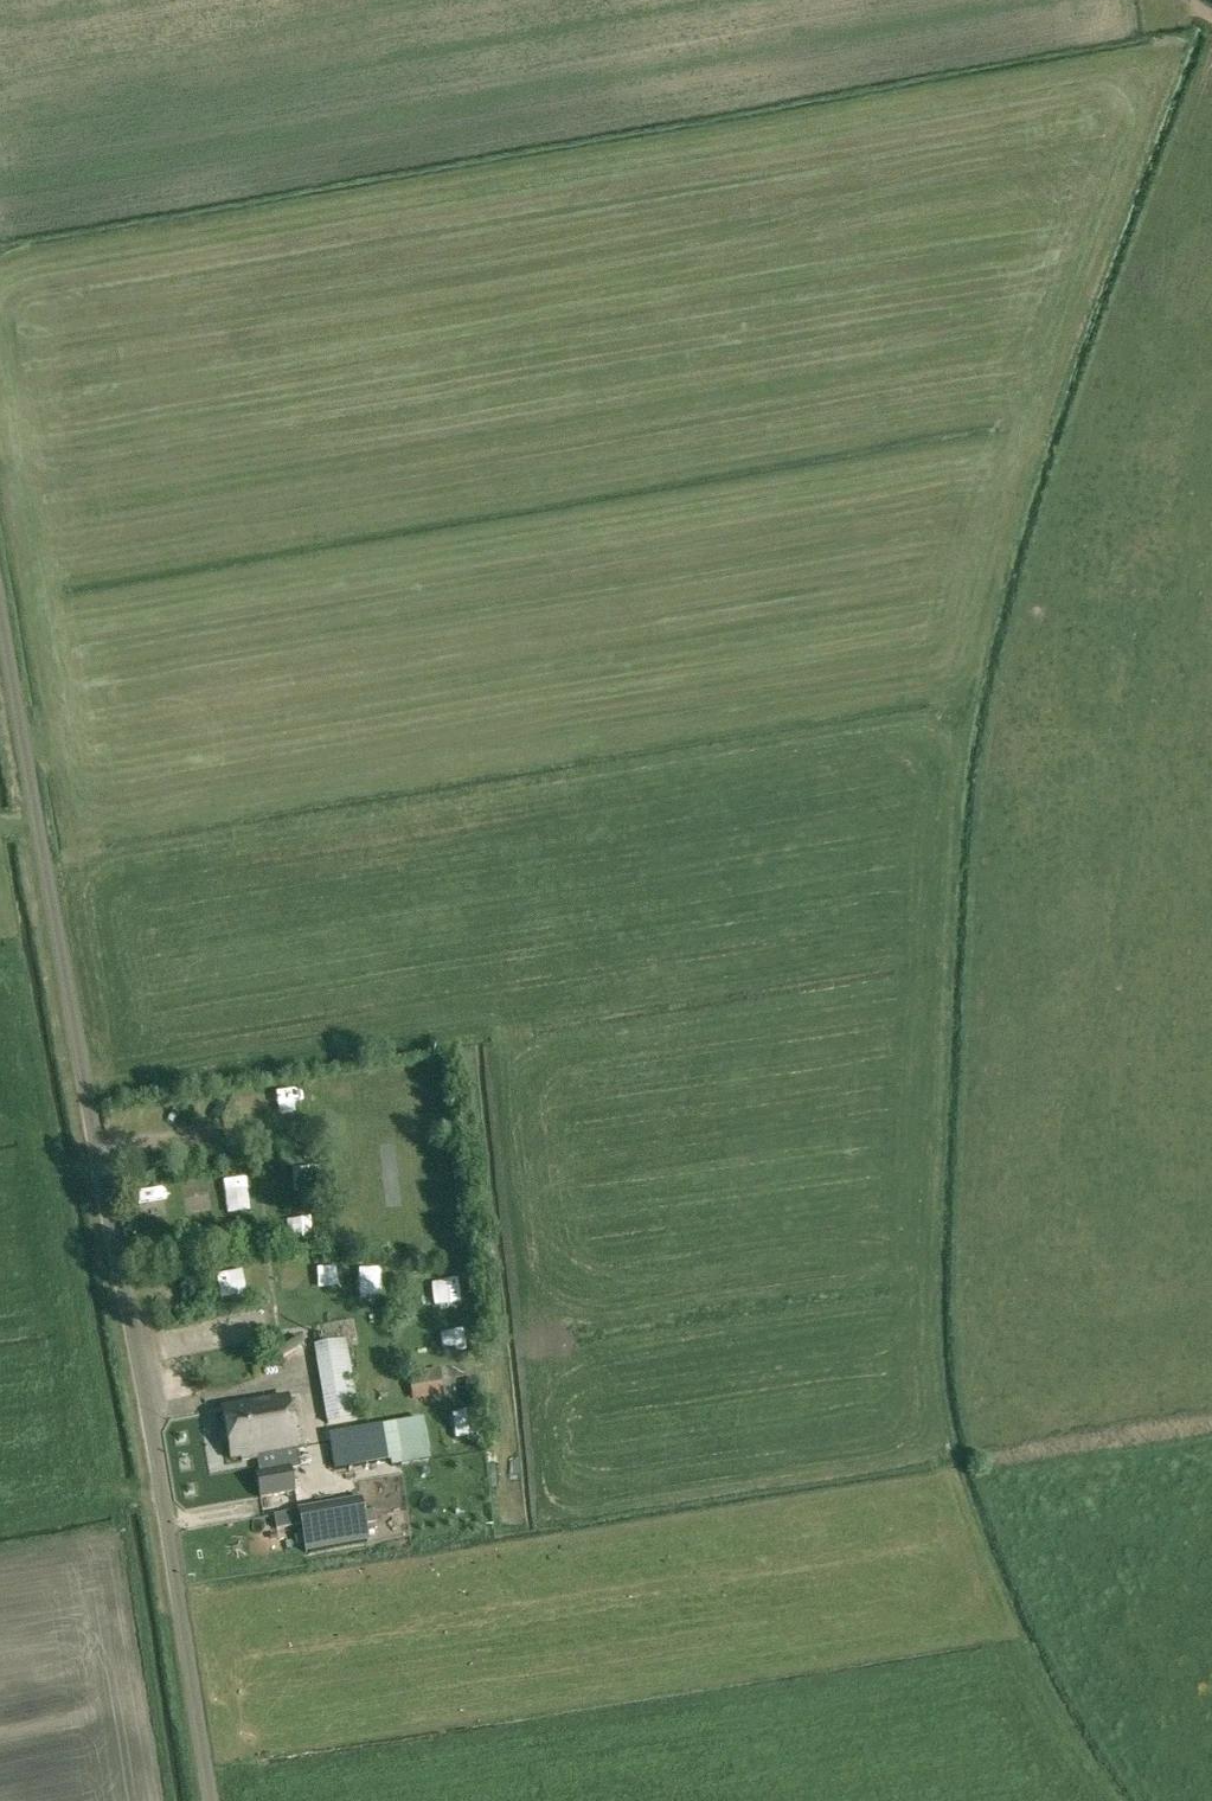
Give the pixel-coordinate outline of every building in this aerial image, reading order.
[(443,1393),(440,1370),(410,1374),(414,1399),(442,1395),(441,1393),(443,1393)] [(257,1460),(260,1475),(290,1470),(290,1472),(299,1470),(296,1453),(288,1400),(222,1411),(230,1460),(241,1459),(241,1462),(257,1460)] [(395,1425),(328,1436),(334,1471),(401,1459),(402,1466),(430,1460),(423,1420),(395,1425)] [(294,1494),(290,1472),(290,1470),(260,1475),(256,1476),(260,1499),(294,1494)] [(352,1546),(367,1543),(360,1501),(345,1504),(352,1546)] [(305,1554),(320,1551),(313,1510),(298,1512),(305,1554)] [(290,1528),(287,1514),(274,1517),(276,1531),(290,1528)]
